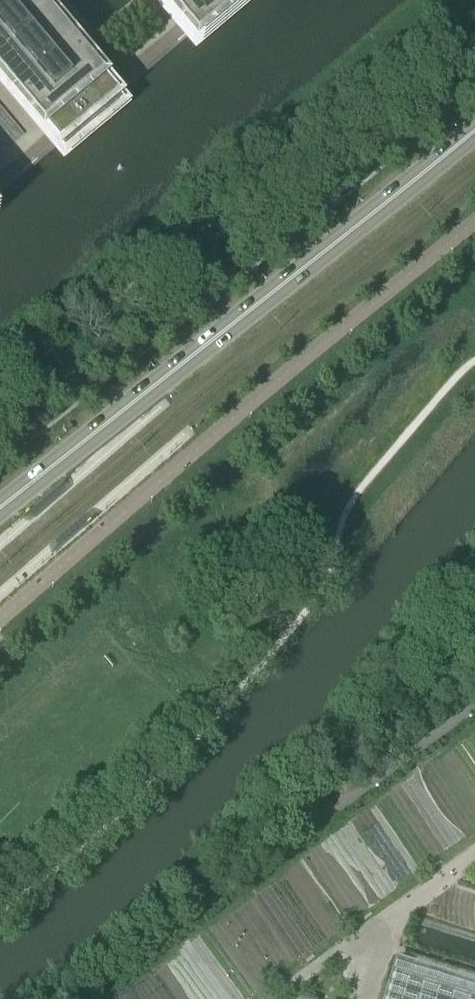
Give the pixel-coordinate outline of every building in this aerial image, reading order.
[(43,127),(103,78),(37,0),(0,0),(0,76),(43,127)] [(175,17),(195,0),(161,0),(175,17)] [(175,17),(193,37),(237,0),(195,0),(175,17)] [(123,101),(103,78),(43,127),(63,151),(123,101)] [(394,970),(385,998),(474,998),(474,995),(394,970)]
